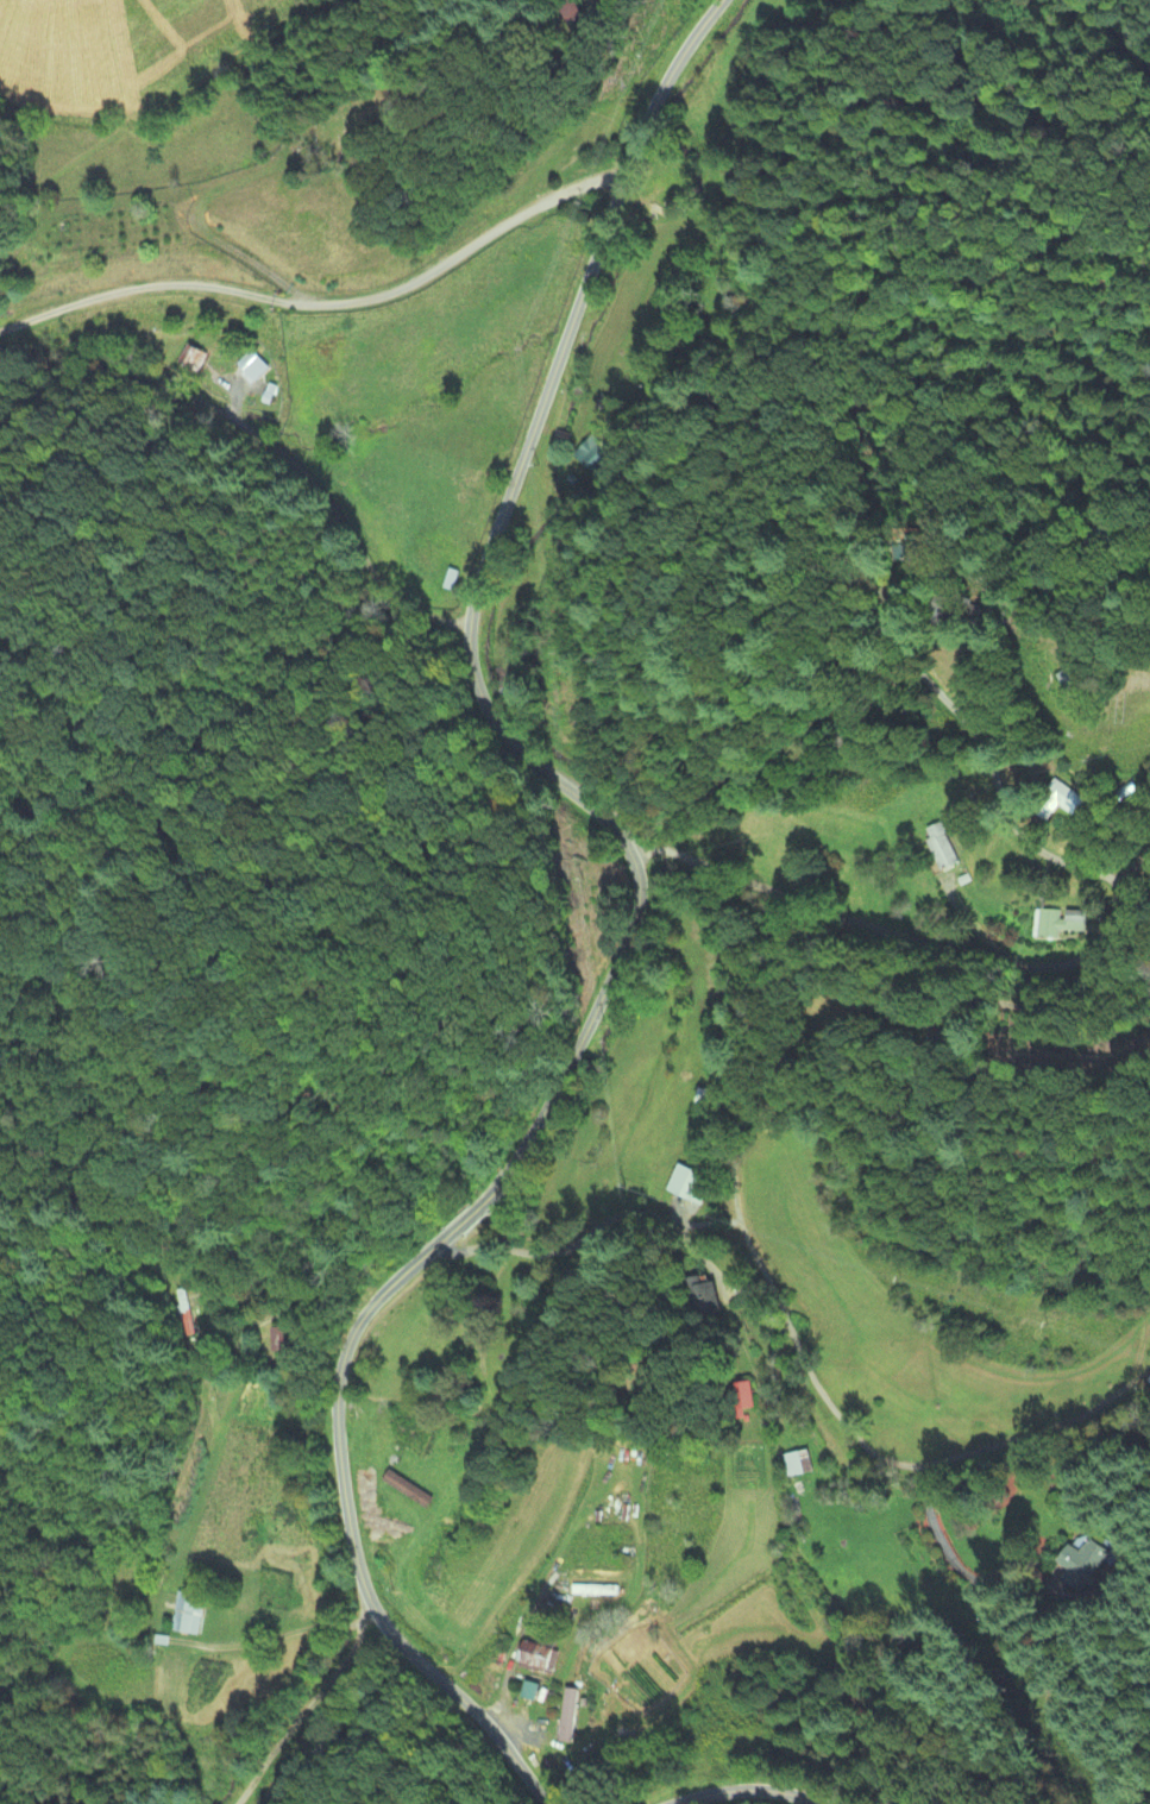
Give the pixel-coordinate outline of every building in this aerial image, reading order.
[(576,16),(568,0),(561,0),(550,5),(559,24),(576,16)] [(176,365),(198,373),(205,354),(183,346),(176,365)] [(254,383),(269,368),(256,357),(242,372),(254,383)] [(574,457),(594,474),(612,454),(592,436),(574,457)] [(1059,807),(1076,816),(1086,798),(1055,781),(1035,816),(1049,824),(1059,807)] [(926,841),(941,872),(958,863),(943,833),(926,841)] [(1063,911),(1039,910),(1038,939),(1058,940),(1059,932),(1084,933),(1085,912),(1063,912),(1063,911)] [(677,1163),(666,1190),(702,1205),(713,1178),(677,1163)] [(710,1312),(724,1310),(720,1284),(706,1286),(710,1312)] [(299,1328),(276,1329),(276,1353),(300,1352),(299,1328)] [(786,1455),(789,1477),(816,1473),(813,1451),(786,1455)] [(1082,1554),(1070,1545),(1053,1568),(1054,1569),(1044,1583),(1066,1599),(1076,1586),(1084,1593),(1111,1556),(1091,1542),(1082,1554)] [(203,1636),(209,1598),(180,1594),(175,1631),(203,1636)] [(524,1668),(553,1678),(561,1650),(532,1641),(524,1668)] [(541,1701),(544,1684),(529,1681),(526,1699),(541,1701)] [(578,1744),(583,1689),(569,1688),(565,1742),(578,1744)]
